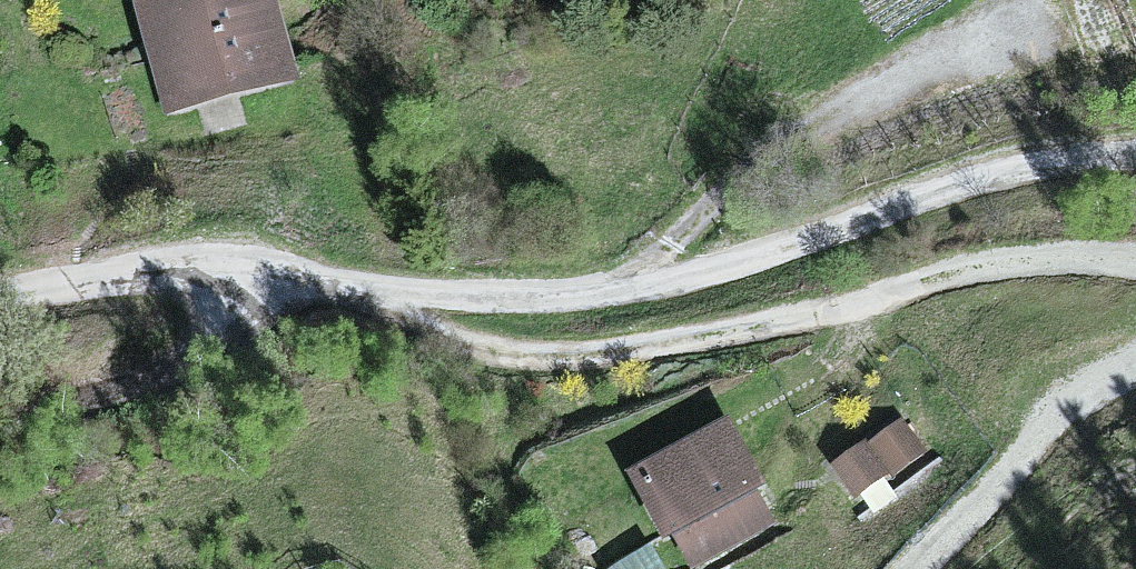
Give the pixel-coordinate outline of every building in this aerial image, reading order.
[(142,16),(167,126),(296,96),(274,0),(211,0),(142,16)] [(626,472),(664,539),(670,536),(689,568),(697,568),(778,523),(758,489),(765,485),(726,416),(626,472)] [(867,436),(830,463),(854,497),(889,471),(893,475),(927,451),(902,416),(870,439),(867,436)]
